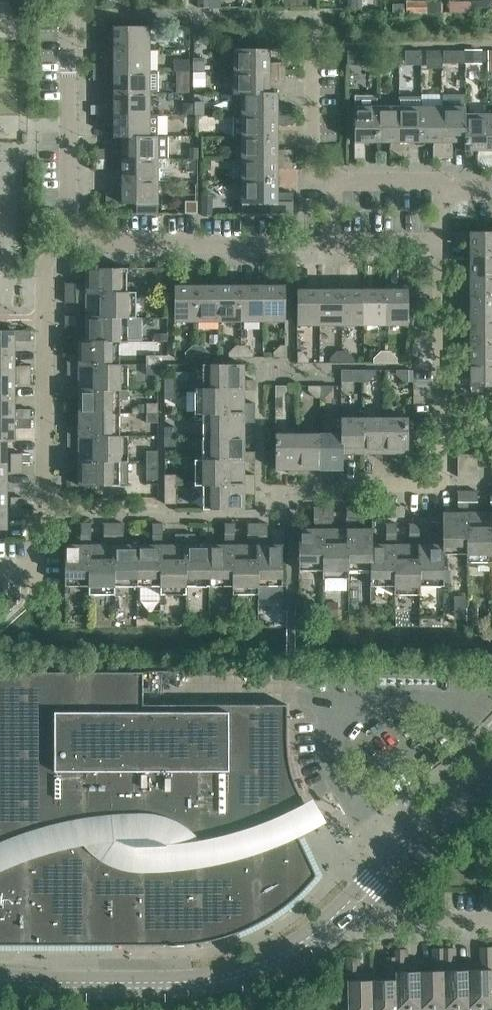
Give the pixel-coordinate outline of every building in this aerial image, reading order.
[(407,12),(427,12),(427,2),(407,1),(407,12)] [(393,2),(393,12),(405,12),(405,2),(393,2)] [(429,12),(441,12),(441,2),(429,2),(429,12)] [(461,12),(471,12),(471,2),(461,2),(461,12)] [(114,36),(114,49),(150,49),(150,26),(98,26),(98,36),(114,36)] [(235,49),(235,71),(286,71),(286,62),(270,62),(270,48),(235,49)] [(98,61),(99,70),(150,71),(150,49),(114,49),(114,61),(98,61)] [(430,51),(430,55),(430,67),(442,68),(442,51),(430,51)] [(466,62),(481,62),(481,51),(466,51),(466,62)] [(174,71),(190,71),(190,59),(174,59),(174,71)] [(205,59),(194,59),(194,71),(205,71),(205,59)] [(115,92),(150,92),(158,92),(158,71),(150,71),(99,70),(99,80),(115,80),(115,92)] [(235,71),(235,94),(242,94),(242,93),(270,93),(270,92),(270,81),(286,81),(286,71),(235,71)] [(205,72),(194,72),(194,87),(205,87),(205,72)] [(99,105),(99,114),(150,114),(150,92),(115,92),(115,105),(99,105)] [(235,94),(235,115),(294,115),(294,105),(278,105),(278,92),(270,92),(270,93),(242,93),(242,94),(235,94)] [(195,102),(195,114),(204,114),(204,102),(195,102)] [(194,103),(183,103),(183,114),(194,114),(194,103)] [(365,141),(378,141),(378,106),(355,106),(355,138),(355,158),(365,157),(365,141)] [(390,157),(399,157),(400,106),(378,106),(378,141),(390,141),(390,157)] [(409,141),(421,141),(421,106),(400,106),(399,157),(409,157),(409,141)] [(434,157),(443,157),(443,106),(421,106),(421,141),(434,141),(434,157)] [(452,141),(465,141),(465,114),(466,114),(466,106),(443,106),(443,157),(453,157),(452,141)] [(115,137),(123,137),(123,136),(150,136),(150,135),(158,135),(158,114),(150,114),(99,114),(99,123),(115,123),(115,137)] [(478,165),(488,165),(488,114),(466,114),(465,114),(465,141),(465,149),(478,149),(478,165)] [(235,137),(242,137),(278,137),(278,124),(294,124),(294,115),(235,115),(235,137)] [(107,158),(158,158),(168,158),(168,136),(158,136),(158,135),(150,135),(150,136),(123,136),(123,137),(123,149),(107,149),(107,158)] [(242,137),(242,158),(294,158),(294,149),(278,149),(278,137),(242,137)] [(96,149),(96,158),(106,158),(106,149),(96,149)] [(123,168),(123,180),(158,180),(158,158),(107,158),(107,168),(123,168)] [(242,158),(242,180),(278,180),(278,168),(294,168),(294,158),(242,158)] [(211,160),(202,160),(202,170),(211,170),(211,160)] [(158,180),(123,180),(123,193),(107,193),(107,203),(158,203),(158,180)] [(278,180),(242,180),(242,203),(243,203),(243,215),(294,215),(294,193),(278,193),(278,180)] [(212,195),(202,195),(202,211),(212,211),(212,195)] [(197,201),(185,201),(185,213),(198,213),(197,201)] [(471,254),(491,254),(491,231),(455,231),(455,242),(471,242),(471,254)] [(455,276),(491,276),(491,254),(471,254),(471,266),(455,267),(455,276)] [(87,325),(87,340),(120,341),(128,341),(128,317),(137,317),(137,291),(128,291),(128,268),(87,268),(87,283),(65,283),(65,302),(87,302),(87,315),(65,315),(65,325),(87,325)] [(491,298),(491,276),(455,276),(455,285),(471,285),(471,298),(491,298)] [(175,321),(198,321),(198,285),(184,285),(180,282),(175,282),(175,321)] [(198,321),(220,321),(219,282),(215,282),(212,285),(198,285),(198,321)] [(219,282),(220,321),(241,321),(241,285),(227,285),(224,282),(219,282)] [(255,285),(241,285),(241,321),(263,321),(263,282),(258,282),(255,285)] [(268,282),(263,282),(263,321),(286,321),(286,285),(271,285),(268,282)] [(320,325),(320,286),(316,286),(313,289),(297,289),(298,325),(320,325)] [(325,286),(320,286),(320,325),(342,325),(342,289),(328,289),(325,286)] [(356,289),(342,289),(342,325),(364,325),(364,286),(359,286),(356,289)] [(369,286),(364,286),(364,325),(386,325),(386,289),(372,289),(369,286)] [(400,289),(386,289),(386,325),(409,324),(409,286),(403,286),(400,289)] [(455,320),(491,319),(491,298),(471,298),(471,310),(455,310),(455,320)] [(471,341),(491,341),(491,319),(455,320),(455,329),(471,329),(471,341)] [(15,353),(15,340),(31,340),(31,330),(0,330),(0,353),(15,353)] [(79,398),(79,413),(120,412),(120,400),(129,400),(129,364),(120,364),(120,341),(87,340),(84,340),(84,355),(68,355),(68,375),(79,375),(79,388),(68,388),(68,398),(79,398)] [(491,363),(491,341),(471,341),(471,354),(455,354),(455,363),(491,363)] [(198,357),(198,345),(193,345),(186,352),(186,357),(198,357)] [(202,345),(198,345),(198,357),(210,357),(210,352),(202,345)] [(242,357),(241,345),(237,345),(229,352),(229,357),(242,357)] [(246,345),(241,345),(242,357),(253,357),(253,352),(246,345)] [(274,357),(286,357),(286,345),(281,345),(274,352),(274,357)] [(298,351),(298,362),(310,363),(310,358),(302,351),(298,351)] [(342,363),(342,351),(337,351),(330,358),(330,362),(342,363)] [(347,351),(342,351),(342,363),(354,363),(354,358),(347,351)] [(374,362),(385,362),(385,351),(381,351),(374,358),(374,362)] [(385,351),(385,362),(398,362),(398,358),(391,351),(385,351)] [(31,375),(31,365),(15,365),(15,353),(0,353),(0,375),(31,375)] [(147,355),(147,365),(158,365),(158,355),(147,355)] [(455,363),(455,372),(471,372),(471,386),(491,386),(491,363),(455,363)] [(203,413),(203,436),(244,436),(244,422),(255,422),(255,403),(244,403),(244,390),(255,390),(255,380),(244,380),(244,364),(203,364),(203,387),(195,387),(195,413),(203,413)] [(158,365),(147,365),(147,374),(158,374),(158,365)] [(364,381),(364,369),(352,369),(352,374),(359,381),(364,381)] [(376,369),(364,369),(364,381),(369,381),(376,374),(376,369)] [(409,381),(409,369),(397,369),(397,374),(404,381),(409,381)] [(15,396),(15,384),(31,384),(31,375),(0,375),(0,396),(15,396)] [(165,379),(165,389),(176,389),(176,379),(165,379)] [(288,390),(288,385),(276,385),(276,397),(278,397),(281,397),(288,390)] [(316,397),(320,397),(320,385),(308,385),(308,390),(316,397)] [(320,385),(320,397),(325,397),(332,390),(332,385),(320,385)] [(176,389),(165,389),(165,398),(176,398),(176,389)] [(31,418),(31,409),(15,409),(15,396),(0,396),(0,418),(31,418)] [(147,403),(147,412),(158,412),(158,403),(147,403)] [(120,412),(79,413),(79,427),(68,427),(68,446),(79,446),(79,459),(68,459),(68,469),(79,469),(79,485),(120,485),(120,482),(129,482),(129,435),(120,435),(120,412)] [(158,412),(147,412),(147,422),(158,422),(158,412)] [(341,417),(341,433),(342,433),(342,453),(343,453),(343,457),(351,457),(351,453),(364,453),(364,417),(341,417)] [(386,417),(364,417),(364,453),(378,453),(378,458),(386,458),(386,417)] [(409,417),(386,417),(386,458),(394,457),(394,453),(409,453),(409,417)] [(7,440),(7,441),(15,441),(15,428),(31,428),(31,418),(0,418),(0,440),(7,440)] [(165,426),(165,436),(176,436),(176,426),(165,426)] [(289,473),(299,473),(299,433),(276,433),(276,469),(289,469),(289,473)] [(307,469),(320,469),(320,433),(299,433),(299,473),(307,473),(307,469)] [(320,433),(320,469),(334,469),(334,473),(343,473),(343,457),(343,453),(342,453),(342,433),(341,433),(320,433)] [(176,436),(165,436),(165,446),(176,446),(176,436)] [(244,436),(203,436),(203,459),(195,459),(195,485),(203,485),(203,509),(244,509),(244,494),(255,494),(255,474),(244,474),(244,461),(255,461),(255,451),(244,451),(244,436)] [(23,463),(23,453),(7,453),(7,441),(7,440),(0,440),(0,463),(23,463)] [(147,450),(147,460),(158,460),(158,450),(147,450)] [(458,454),(458,465),(468,465),(468,454),(458,454)] [(468,454),(468,465),(478,465),(478,454),(468,454)] [(147,460),(147,470),(158,470),(158,460),(147,460)] [(7,484),(7,472),(23,472),(23,463),(0,463),(0,484),(7,484)] [(458,476),(468,476),(468,465),(458,465),(458,476)] [(468,465),(468,476),(478,476),(478,465),(468,465)] [(158,470),(147,470),(147,480),(158,480),(158,470)] [(165,474),(165,484),(176,484),(176,474),(165,474)] [(23,506),(23,497),(7,497),(7,484),(0,484),(0,506),(23,506)] [(176,484),(165,484),(165,493),(176,493),(176,484)] [(443,544),(444,544),(444,553),(467,553),(467,562),(491,562),(491,490),(491,512),(478,512),(478,490),(458,490),(458,512),(443,512),(443,544)] [(0,506),(0,529),(7,529),(7,516),(23,516),(23,506),(0,506)] [(349,570),(371,570),(372,570),(372,544),(373,544),(373,528),(357,528),(357,506),(347,506),(347,528),(334,528),(334,506),(314,506),(314,528),(299,528),(299,570),(323,570),(323,578),(349,578),(349,570)] [(440,516),(431,516),(431,526),(440,526),(440,516)] [(138,586),(138,544),(124,544),(124,522),(104,522),(104,544),(91,544),(91,522),(81,523),(81,544),(65,544),(65,586),(89,586),(89,594),(115,594),(115,586),(138,586)] [(153,544),(138,544),(138,586),(161,586),(161,594),(187,594),(187,586),(210,586),(210,544),(195,544),(195,533),(176,533),(176,544),(163,544),(163,522),(153,522),(153,544)] [(225,544),(210,544),(210,586),(233,586),(233,594),(259,594),(259,586),(283,586),(283,544),(268,544),(268,522),(248,522),(248,544),(235,544),(235,522),(225,522),(225,544)] [(372,570),(371,570),(371,586),(395,586),(395,594),(421,594),(421,586),(444,586),(444,553),(444,544),(443,544),(420,544),(420,522),(410,522),(410,544),(397,544),(397,522),(387,522),(387,544),(373,544),(372,544),(372,570)] [(324,601),(324,610),(335,610),(335,601),(324,601)] [(168,944),(186,944),(204,941),(221,937),(239,932),(261,921),(281,908),(300,893),(317,875),(298,834),(297,833),(296,834),(291,823),(287,814),(304,805),(305,805),(306,805),(295,783),(292,773),(290,762),(288,752),(288,741),(288,704),(144,704),(144,696),(144,672),(0,672),(0,944),(168,944)] [(468,969),(469,1009),(481,1009),(481,1007),(491,1006),(491,946),(480,947),(480,959),(483,958),(483,969),(468,969)] [(444,948),(445,1007),(457,1007),(457,1009),(469,1009),(468,969),(454,970),(454,959),(456,959),(456,947),(444,948)] [(420,970),(421,1009),(433,1009),(433,1008),(445,1007),(444,948),(432,948),(432,960),(435,960),(435,970),(420,970)] [(396,957),(397,1008),(398,1008),(409,1008),(409,1009),(421,1009),(420,970),(406,971),(406,960),(408,960),(408,949),(396,949),(396,957)] [(373,979),(373,1009),(398,1009),(398,1008),(397,1008),(396,957),(384,957),(385,969),(387,969),(387,979),(373,979)] [(373,979),(358,980),(358,969),(360,969),(360,958),(347,958),(348,1009),(373,1009),(373,979)]
